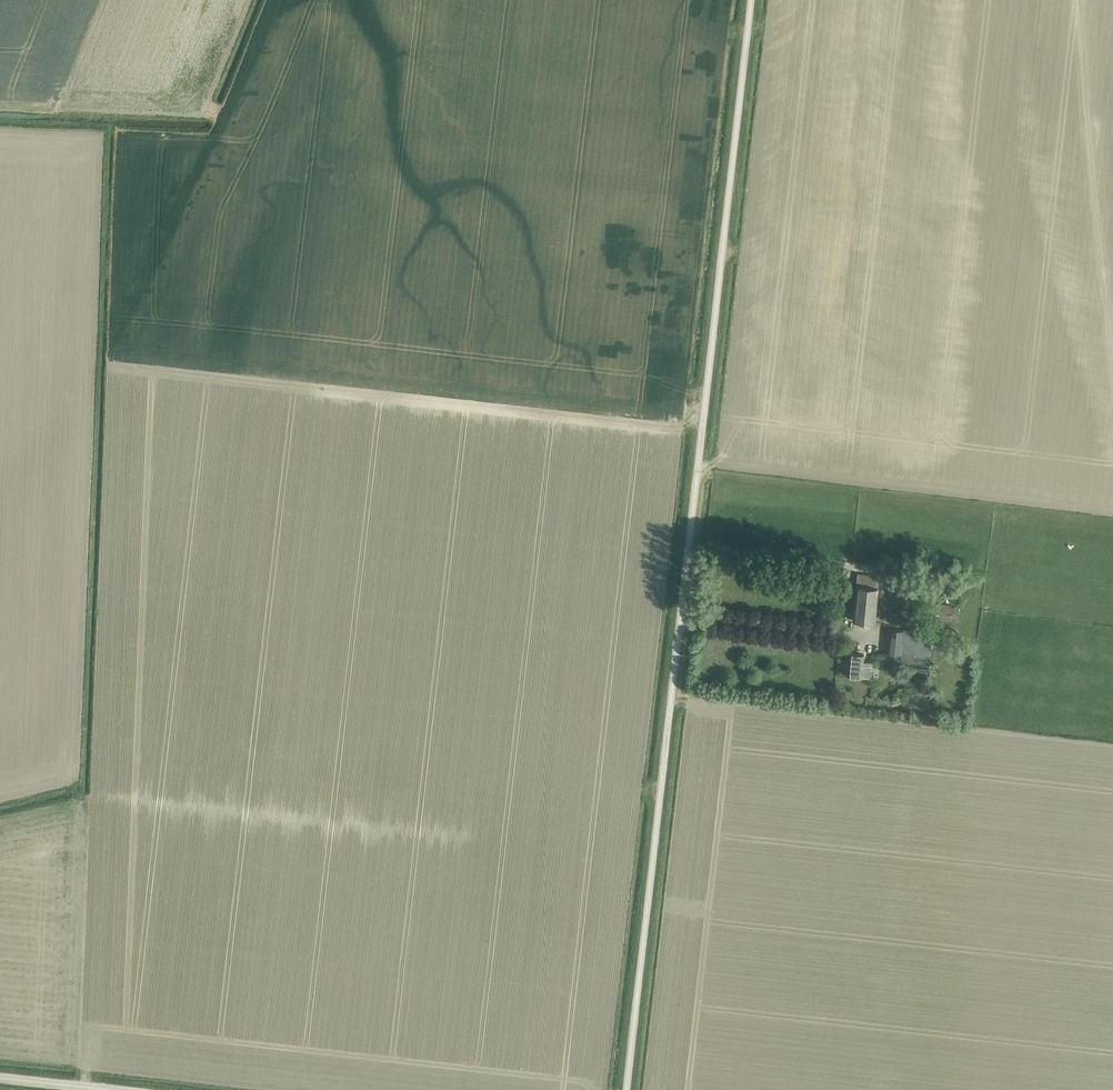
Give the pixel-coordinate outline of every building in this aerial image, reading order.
[(770,334),(765,337),(770,344),(775,341),(770,334)] [(853,620),(875,622),(879,576),(857,573),(853,620)] [(930,602),(928,620),(958,622),(959,605),(930,602)] [(890,629),(887,658),(899,659),(899,662),(909,664),(910,658),(932,660),(934,633),(890,629)] [(847,675),(870,677),(871,665),(863,665),(864,654),(850,653),(847,675)]
